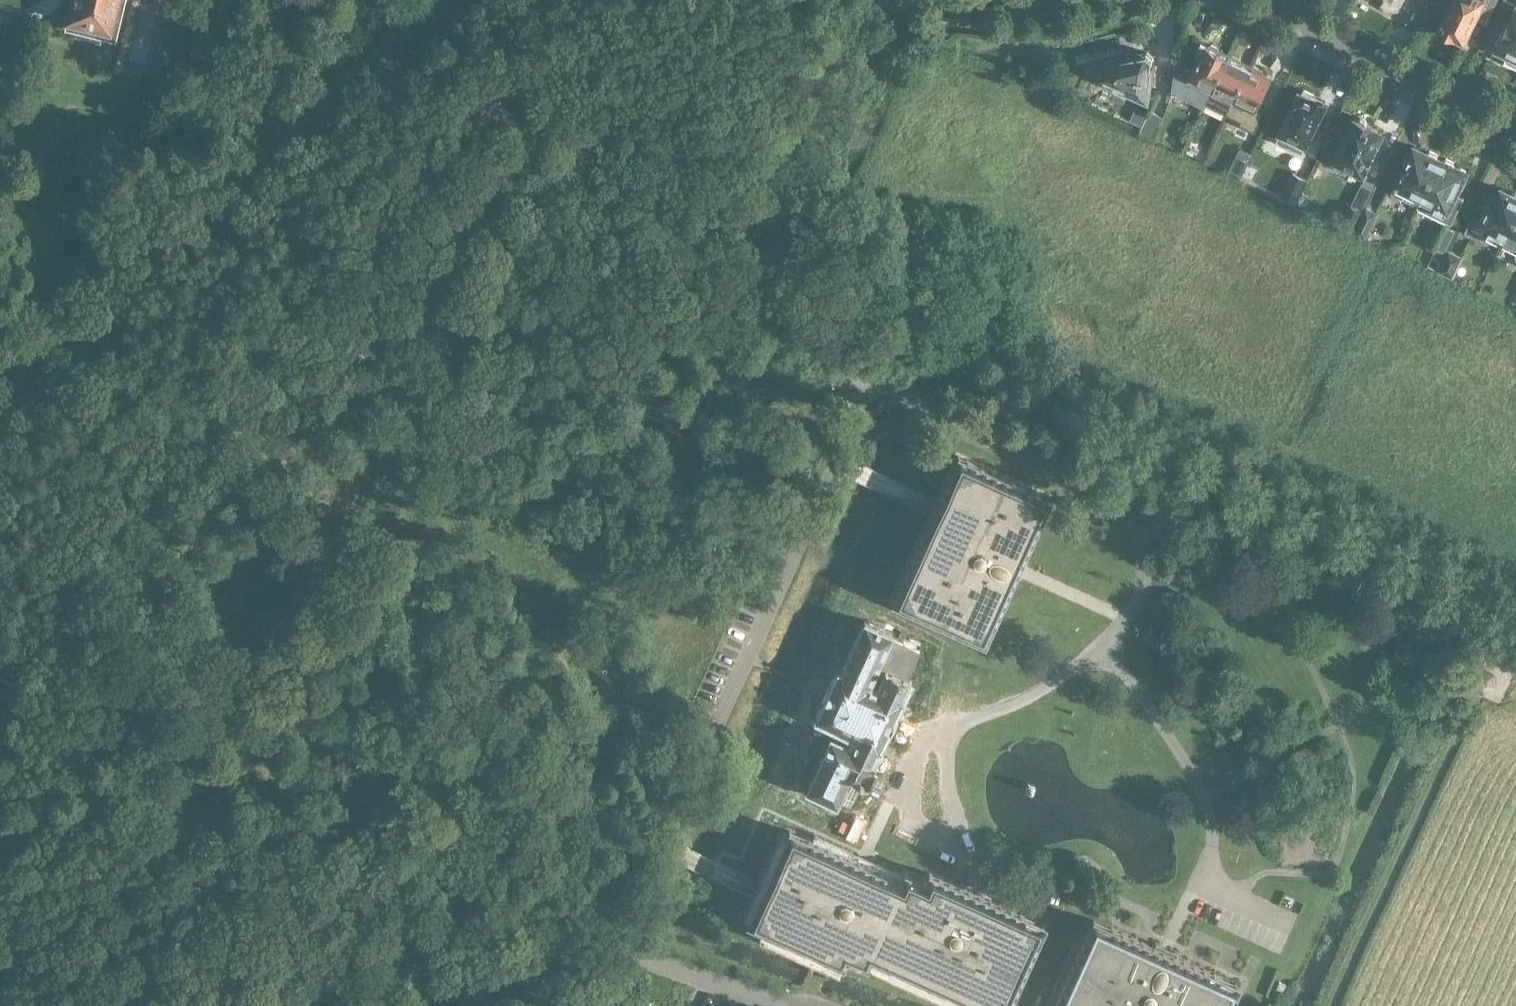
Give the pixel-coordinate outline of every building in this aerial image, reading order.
[(116,39),(125,0),(72,0),(68,18),(70,19),(68,28),(116,39)] [(1463,41),(1476,14),(1483,18),(1485,12),(1489,14),(1496,0),(1452,0),(1438,29),(1463,41)] [(1510,20),(1509,19),(1501,36),(1503,36),(1497,48),(1507,53),(1504,60),(1515,66),(1515,8),(1510,20)] [(1212,91),(1229,55),(1206,44),(1197,64),(1178,55),(1173,90),(1183,95),(1188,85),(1199,90),(1194,101),(1205,106),(1206,104),(1212,91)] [(1131,96),(1139,97),(1146,96),(1153,56),(1147,50),(1088,64),(1088,68),(1113,81),(1111,84),(1131,96)] [(1206,104),(1227,114),(1250,65),(1229,55),(1212,91),(1206,104)] [(1250,65),(1227,114),(1237,119),(1236,123),(1238,126),(1242,128),(1246,127),(1249,124),(1272,76),(1250,65)] [(1291,141),(1304,147),(1325,103),(1314,97),(1316,94),(1303,88),(1301,91),(1300,90),(1277,138),(1278,139),(1279,142),(1283,145),(1288,143),(1289,145),(1291,141)] [(1141,130),(1154,136),(1163,115),(1150,109),(1141,130)] [(1351,169),(1362,174),(1370,158),(1371,159),(1379,143),(1377,142),(1382,131),(1372,126),(1373,125),(1366,121),(1366,116),(1361,115),(1354,120),(1334,160),(1335,160),(1335,163),(1336,166),(1338,168),(1340,170),(1344,171),(1347,171),(1350,170),(1351,169)] [(1417,205),(1440,158),(1414,145),(1396,183),(1397,184),(1392,193),(1417,205)] [(1229,169),(1242,175),(1252,155),(1239,149),(1229,169)] [(1440,158),(1417,205),(1416,207),(1451,224),(1464,197),(1456,193),(1467,171),(1440,158)] [(1278,191),(1295,200),(1307,177),(1289,168),(1278,191)] [(1515,216),(1515,194),(1501,187),(1496,198),(1491,195),(1485,206),(1479,204),(1467,230),(1487,240),(1492,231),(1506,237),(1515,216)] [(1340,223),(1353,230),(1363,210),(1350,203),(1340,223)] [(1363,210),(1353,230),(1354,230),(1353,231),(1366,238),(1379,212),(1366,205),(1363,210)] [(1506,237),(1515,242),(1515,216),(1506,237)] [(1446,226),(1435,247),(1444,251),(1455,230),(1446,226)] [(1438,270),(1453,277),(1463,255),(1448,248),(1438,270)] [(949,510),(905,603),(968,632),(992,643),(1028,567),(1058,501),(971,461),(949,510)] [(835,802),(830,814),(839,818),(858,777),(865,781),(874,762),(872,761),(911,679),(907,677),(920,649),(890,635),(892,631),(864,618),(840,668),(836,666),(813,716),(833,726),(819,755),(821,756),(806,789),(835,802)] [(744,826),(723,873),(701,923),(739,941),(751,917),(841,958),(864,968),(867,961),(887,970),(891,963),(986,1005),(1006,1005),(1043,924),(952,883),(948,890),(928,881),(925,888),(792,828),(785,845),(744,826)] [(1053,1005),(1227,1005),(1237,983),(1176,956),(1177,952),(1155,942),(1154,946),(1093,918),(1053,1005)]
